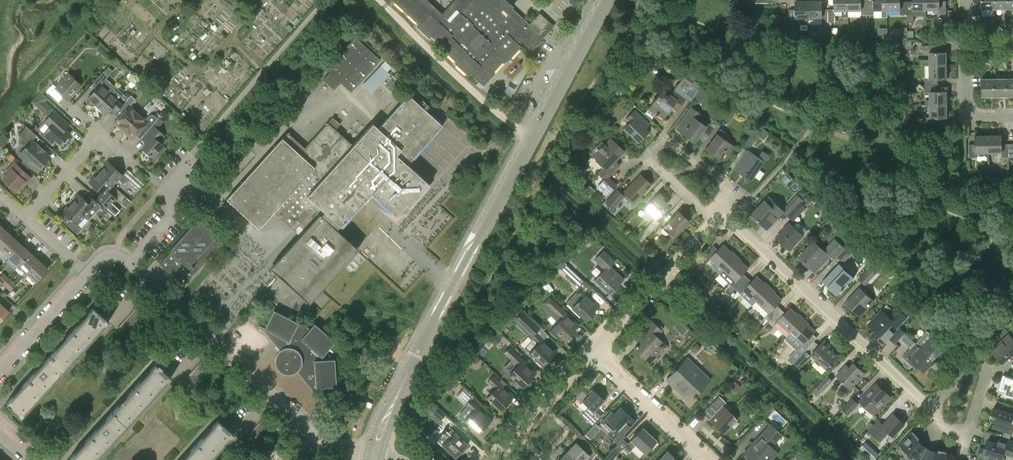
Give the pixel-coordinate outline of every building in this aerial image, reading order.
[(546,31),(548,32),(554,26),(539,13),(529,24),(522,18),(519,22),(514,18),(516,17),(509,10),(513,7),(506,0),(454,0),(442,14),(427,0),(392,0),(419,25),(416,27),(429,38),(431,36),(444,48),(442,50),(456,62),(455,64),(468,76),(470,74),(478,81),(483,86),(494,74),(492,73),(504,60),(506,62),(514,54),(521,47),(519,45),(524,40),(525,41),(523,42),(531,50),(543,37),(542,36),(546,31)] [(808,24),(808,17),(808,0),(795,0),(795,9),(788,9),(788,22),(795,22),(795,24),(808,24)] [(821,0),(808,0),(808,17),(821,17),(822,22),(828,22),(828,11),(821,11),(821,0)] [(847,14),(846,0),(834,0),(834,10),(828,11),(828,22),(835,22),(835,10),(841,10),(841,16),(847,16),(847,14)] [(847,14),(849,16),(858,16),(860,14),(866,14),(866,1),(859,1),(859,0),(846,0),(847,14)] [(886,9),(886,0),(873,0),(873,1),(866,1),(866,14),(873,14),(873,9),(880,9),(881,16),(886,16),(886,9)] [(886,9),(899,9),(899,14),(906,14),(905,1),(899,1),(899,0),(886,0),(886,9)] [(905,1),(906,14),(906,22),(912,22),(912,15),(925,15),(925,9),(925,0),(912,0),(912,1),(905,1)] [(925,9),(938,9),(938,14),(945,14),(944,1),(938,1),(938,0),(925,0),(925,9)] [(995,9),(995,0),(981,0),(981,9),(995,9)] [(1007,0),(995,0),(995,9),(1007,9),(1007,0)] [(168,24),(172,30),(178,26),(174,20),(168,24)] [(987,30),(991,34),(1000,26),(996,21),(987,30)] [(1004,30),(1000,26),(991,34),(995,38),(1004,30)] [(789,40),(798,40),(798,38),(798,32),(789,32),(789,38),(789,40)] [(355,37),(326,69),(329,73),(323,80),(334,89),(337,86),(340,82),(351,92),(380,59),(355,37)] [(923,52),(928,52),(928,60),(922,60),(922,65),(945,65),(945,52),(936,52),(936,45),(923,45),(923,52)] [(996,48),(991,53),(999,62),(1004,57),(996,48)] [(996,65),(999,62),(991,53),(987,57),(996,65)] [(363,85),(372,94),(372,93),(381,83),(389,74),(387,72),(391,67),(385,61),(380,66),(363,85)] [(937,78),(945,78),(945,65),(922,65),(922,66),(928,66),(928,78),(924,78),(924,84),(937,84),(937,78)] [(96,89),(88,99),(96,107),(110,92),(102,85),(109,76),(105,72),(93,85),(96,89)] [(383,85),(393,94),(405,80),(396,72),(392,77),(392,76),(383,85)] [(52,84),(46,91),(56,100),(61,95),(67,100),(75,91),(80,85),(68,74),(56,87),(52,84)] [(690,86),(694,80),(685,74),(681,79),(690,86)] [(982,96),(996,96),(995,78),(982,78),(982,96)] [(1009,96),(1008,78),(995,78),(996,96),(1009,96)] [(945,91),(937,91),(937,84),(924,84),(924,91),(928,91),(928,100),(925,100),(925,104),(928,104),(946,104),(945,91)] [(119,110),(129,98),(131,95),(128,91),(123,94),(115,87),(110,92),(96,107),(105,114),(114,105),(119,110)] [(685,99),(673,90),(670,95),(661,88),(657,95),(657,96),(648,108),(654,112),(657,115),(657,114),(663,118),(671,107),(677,111),(685,99)] [(711,95),(702,88),(694,98),(704,105),(711,95)] [(273,212),(293,230),(317,205),(340,226),(364,200),(370,193),(395,216),(401,210),(405,213),(410,207),(409,206),(429,184),(407,164),(442,125),(408,95),(381,124),(378,128),(372,123),(352,145),(327,122),(304,148),(287,132),(233,192),(226,199),(254,224),(258,228),(273,212)] [(46,118),(53,111),(37,96),(30,104),(46,118)] [(937,117),(946,117),(946,104),(928,104),(929,117),(924,117),(924,124),(937,123),(937,117)] [(130,105),(114,123),(123,131),(139,113),(130,105)] [(736,111),(730,106),(721,117),(728,122),(736,111)] [(697,137),(704,141),(713,128),(706,123),(705,125),(696,119),(700,114),(691,107),(680,123),(685,127),(681,133),(694,142),(697,137)] [(638,142),(648,132),(640,125),(644,120),(634,110),(629,114),(633,118),(623,128),(638,142)] [(61,144),(70,134),(65,129),(69,125),(54,111),(45,122),(50,127),(43,135),(51,143),(55,139),(61,144)] [(132,139),(148,122),(139,113),(123,131),(132,139)] [(162,122),(158,118),(154,123),(157,127),(162,122)] [(28,144),(19,154),(24,159),(22,161),(22,163),(27,168),(29,167),(31,165),(37,170),(49,157),(43,152),(44,151),(38,145),(37,146),(32,141),(36,136),(25,126),(18,135),(28,144)] [(158,141),(163,135),(154,126),(145,136),(149,140),(146,144),(142,148),(155,160),(165,148),(158,141)] [(720,129),(705,150),(718,158),(724,151),(729,155),(735,147),(724,139),(727,134),(720,129)] [(749,148),(757,137),(752,133),(744,144),(749,148)] [(975,157),(975,152),(987,152),(987,135),(975,135),(975,144),(968,144),(968,157),(975,157)] [(987,135),(987,152),(1002,152),(1002,162),(1007,161),(1007,143),(1001,143),(1000,135),(987,135)] [(610,138),(604,144),(600,141),(592,149),(595,152),(592,156),(603,167),(597,173),(604,179),(597,187),(606,196),(616,186),(607,177),(618,165),(612,159),(621,149),(610,138)] [(733,169),(750,181),(764,162),(747,150),(733,169)] [(10,162),(15,157),(9,152),(5,157),(10,162)] [(103,168),(102,169),(99,173),(112,186),(118,179),(123,184),(127,179),(107,161),(102,167),(103,168)] [(22,183),(24,184),(30,178),(14,163),(6,172),(8,174),(3,180),(15,191),(22,183)] [(111,203),(115,199),(112,196),(113,196),(108,191),(112,186),(99,173),(95,178),(93,176),(88,182),(102,194),(97,199),(105,206),(102,209),(104,211),(103,212),(104,213),(108,213),(109,212),(107,210),(108,209),(115,215),(120,210),(111,203)] [(635,203),(648,189),(647,188),(650,184),(640,175),(623,192),(635,203)] [(143,184),(134,176),(130,182),(139,190),(143,184)] [(803,198),(807,193),(802,189),(798,193),(803,198)] [(616,191),(605,203),(612,209),(623,197),(616,191)] [(660,213),(659,212),(667,203),(662,199),(664,197),(659,192),(643,209),(648,213),(647,215),(653,220),(642,231),(646,235),(657,224),(653,220),(660,213)] [(90,218),(94,215),(101,207),(92,199),(88,203),(78,194),(73,199),(75,201),(71,205),(84,217),(88,221),(90,218)] [(788,204),(793,209),(800,202),(802,199),(797,194),(788,204)] [(812,198),(808,194),(803,200),(806,204),(812,198)] [(121,203),(126,206),(131,199),(126,196),(121,203)] [(774,202),(771,206),(765,200),(753,214),(758,219),(767,229),(770,226),(784,211),(774,202)] [(800,202),(793,209),(788,214),(794,220),(805,207),(800,202)] [(76,225),(84,217),(71,205),(68,208),(66,207),(62,212),(72,221),(68,225),(77,234),(81,229),(76,225)] [(337,230),(340,226),(317,205),(293,230),(296,233),(299,235),(319,213),(337,230)] [(669,233),(674,238),(689,221),(678,211),(662,229),(667,234),(669,233)] [(299,235),(272,265),(311,300),(357,248),(337,230),(319,213),(299,235)] [(214,239),(217,236),(198,219),(169,251),(171,252),(160,264),(172,275),(183,286),(220,245),(214,239)] [(784,227),(785,228),(777,237),(789,249),(803,235),(789,222),(784,227)] [(12,236),(3,228),(0,231),(0,249),(12,236)] [(12,236),(0,249),(0,250),(9,258),(21,244),(12,236)] [(834,260),(837,256),(845,248),(834,239),(824,250),(815,241),(799,258),(809,267),(817,259),(822,263),(829,255),(834,260)] [(9,258),(17,266),(30,252),(21,244),(9,258)] [(734,255),(723,245),(719,250),(715,245),(703,258),(720,273),(723,270),(736,256),(734,254),(734,255)] [(848,245),(845,248),(837,256),(844,262),(854,251),(848,245)] [(615,261),(603,250),(593,260),(603,269),(593,280),(609,295),(620,284),(612,277),(617,272),(610,266),(615,261)] [(39,260),(30,252),(17,266),(26,274),(39,260)] [(757,277),(753,281),(744,273),(748,268),(738,258),(736,256),(723,270),(720,273),(732,284),(753,305),(757,301),(770,287),(768,286),(767,286),(757,277)] [(48,268),(39,260),(26,274),(35,282),(48,268)] [(854,277),(839,264),(823,281),(837,294),(841,291),(842,291),(844,289),(843,288),(854,277)] [(578,286),(583,280),(578,276),(566,265),(561,270),(574,281),(578,286)] [(866,284),(876,272),(870,267),(859,278),(866,284)] [(11,281),(7,278),(2,283),(6,287),(11,281)] [(689,290),(697,297),(703,290),(695,283),(689,290)] [(790,308),(786,313),(777,304),(782,300),(771,290),(772,289),(770,287),(757,301),(753,305),(787,337),(790,333),(803,319),(801,317),(801,318),(790,308)] [(873,301),(859,288),(845,302),(859,315),(873,301)] [(596,303),(581,290),(577,294),(576,293),(566,303),(580,316),(585,320),(595,310),(592,307),(596,303)] [(928,293),(926,295),(932,300),(934,298),(929,292),(928,293)] [(566,341),(575,331),(574,329),(578,325),(550,298),(545,303),(561,319),(549,331),(556,338),(559,335),(566,341)] [(914,300),(909,306),(914,311),(920,306),(914,300)] [(151,309),(142,301),(137,306),(146,314),(151,309)] [(715,302),(710,306),(715,311),(719,306),(715,302)] [(0,305),(0,321),(8,312),(0,305)] [(146,314),(137,306),(133,311),(142,319),(146,314)] [(93,307),(6,403),(21,417),(109,321),(93,307)] [(535,323),(518,307),(514,311),(518,315),(517,316),(518,316),(513,321),(532,339),(522,349),(526,352),(527,351),(529,353),(528,354),(531,357),(532,357),(532,358),(533,358),(542,366),(553,354),(550,351),(553,348),(535,332),(539,327),(535,324),(535,323)] [(888,317),(881,310),(869,324),(881,336),(892,324),(896,328),(906,317),(897,308),(888,317)] [(314,323),(310,328),(304,326),(297,322),(287,317),(273,310),(264,328),(260,326),(275,344),(276,346),(279,349),(280,350),(276,354),(275,359),(276,367),(279,371),(284,373),(290,374),(297,371),(304,380),(317,396),(316,388),(336,386),(334,359),(326,359),(322,356),(335,341),(324,331),(314,323)] [(142,319),(133,311),(129,315),(138,323),(142,319)] [(138,323),(129,315),(125,320),(134,328),(138,323)] [(803,344),(815,331),(805,321),(803,319),(790,333),(787,337),(798,347),(802,344),(803,344)] [(134,328),(125,320),(121,324),(130,332),(134,328)] [(634,349),(649,363),(659,353),(654,349),(661,341),(656,336),(661,331),(651,322),(638,335),(643,340),(637,346),(636,345),(635,347),(636,348),(634,349)] [(678,322),(675,327),(684,333),(687,328),(678,322)] [(117,329),(126,337),(130,332),(121,324),(117,329)] [(890,339),(895,343),(904,333),(900,328),(890,339)] [(919,340),(916,344),(934,361),(945,349),(939,343),(945,338),(935,329),(929,334),(932,337),(925,345),(919,340)] [(748,330),(746,336),(752,339),(754,332),(748,330)] [(500,338),(494,333),(489,338),(495,343),(500,338)] [(1012,354),(1012,339),(1009,334),(991,350),(1002,363),(1012,354)] [(828,346),(829,346),(830,345),(825,340),(812,354),(828,369),(833,364),(832,363),(838,356),(828,346)] [(906,352),(910,348),(904,342),(900,346),(906,352)] [(700,347),(696,343),(691,349),(695,353),(700,347)] [(916,344),(913,346),(904,357),(917,370),(920,367),(924,371),(934,361),(916,344)] [(536,373),(531,369),(508,347),(504,352),(510,357),(517,365),(508,374),(522,387),(536,373)] [(800,347),(799,347),(788,359),(793,363),(804,351),(800,347)] [(804,351),(793,363),(798,368),(809,356),(804,351)] [(204,358),(200,362),(209,371),(213,366),(204,358)] [(708,380),(686,359),(667,380),(675,387),(677,385),(691,398),(708,380)] [(209,371),(200,362),(196,367),(205,375),(209,371)] [(171,377),(156,363),(68,459),(96,459),(171,377)] [(836,375),(850,388),(865,373),(854,363),(850,367),(846,364),(836,375)] [(205,375),(196,367),(192,371),(201,380),(205,375)] [(201,380),(192,371),(188,376),(197,384),(201,380)] [(821,391),(832,379),(828,375),(816,387),(821,391)] [(1003,375),(1001,381),(999,381),(996,391),(1004,394),(1004,395),(1012,397),(1012,378),(1003,375)] [(197,384),(188,376),(183,380),(193,388),(197,384)] [(486,398),(500,411),(514,396),(493,376),(488,381),(496,388),(486,398)] [(179,385),(188,393),(193,388),(183,380),(179,385)] [(736,382),(731,387),(736,392),(740,387),(736,382)] [(891,397),(876,383),(859,401),(874,415),(891,397)] [(461,390),(458,396),(464,400),(468,394),(461,390)] [(581,391),(577,395),(583,400),(582,401),(588,407),(582,413),(594,423),(601,416),(595,410),(604,400),(593,390),(587,396),(581,391)] [(344,404),(349,405),(352,393),(347,392),(344,404)] [(719,396),(711,404),(718,410),(709,419),(724,433),(737,419),(723,405),(726,402),(719,396)] [(848,414),(858,403),(852,398),(842,409),(848,414)] [(478,434),(492,419),(471,400),(466,405),(473,411),(464,421),(478,434)] [(446,414),(432,402),(426,408),(427,409),(440,420),(446,414)] [(624,435),(622,434),(635,421),(620,407),(614,414),(611,412),(603,421),(608,425),(612,425),(615,428),(609,434),(608,435),(617,443),(624,435)] [(993,408),(989,421),(995,422),(993,427),(1011,433),(1012,428),(1012,414),(993,408)] [(266,414),(262,419),(271,427),(275,422),(266,414)] [(889,432),(893,436),(904,424),(893,414),(883,425),(878,421),(869,431),(880,441),(889,432)] [(271,427),(262,419),(258,423),(267,431),(271,427)] [(182,459),(210,459),(234,434),(218,420),(182,459)] [(267,431),(258,423),(254,428),(263,436),(267,431)] [(744,452),(752,459),(770,459),(777,453),(770,447),(781,435),(770,424),(744,452)] [(263,436),(254,428),(250,432),(259,440),(263,436)] [(656,441),(642,428),(640,429),(631,440),(624,447),(629,452),(636,444),(645,453),(656,441)] [(455,458),(468,444),(454,431),(451,429),(448,432),(446,430),(443,433),(442,432),(441,434),(442,434),(436,440),(455,458)] [(259,440),(250,432),(246,437),(255,445),(259,440)] [(899,446),(912,458),(909,459),(919,459),(926,449),(921,444),(922,444),(917,440),(919,438),(913,432),(899,446)] [(250,449),(255,445),(246,437),(242,441),(250,449)] [(1001,438),(999,444),(987,441),(985,449),(980,448),(977,455),(982,456),(982,457),(992,459),(1001,459),(1003,453),(1012,457),(1012,442),(1001,438)] [(566,452),(574,459),(584,459),(589,456),(591,458),(596,452),(583,441),(579,446),(575,442),(566,452)] [(860,449),(872,459),(874,459),(879,455),(866,442),(860,449)] [(620,451),(616,447),(604,459),(611,459),(620,451)] [(933,451),(926,449),(919,459),(945,459),(948,452),(939,449),(938,452),(933,450),(933,451)] [(667,451),(659,459),(676,459),(667,451)] [(807,457),(802,452),(794,459),(804,459),(807,457)]
